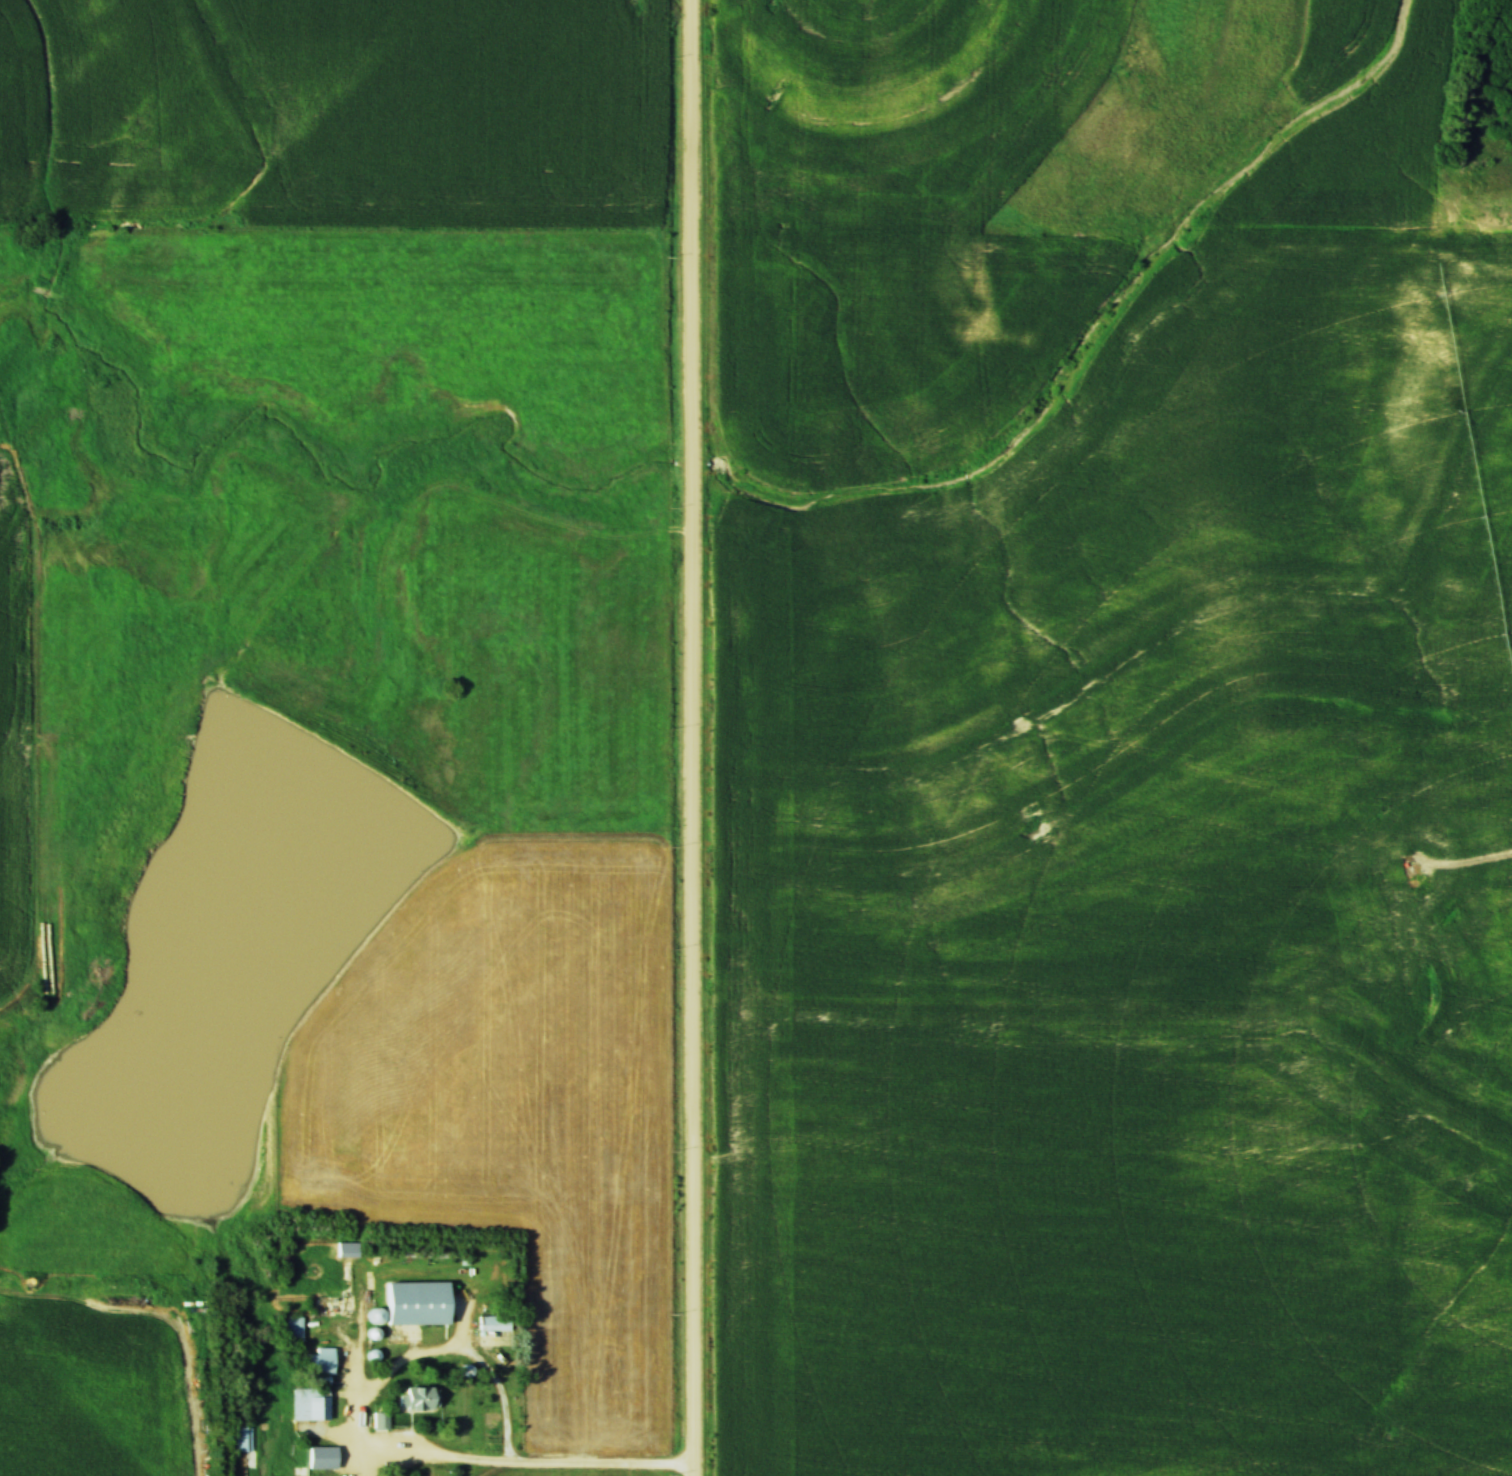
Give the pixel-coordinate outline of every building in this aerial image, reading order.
[(443,1282),(382,1282),(382,1324),(443,1324),(443,1282)] [(300,1317),(285,1317),(285,1338),(300,1338),(300,1317)] [(509,1332),(509,1317),(478,1317),(478,1332),(509,1332)] [(330,1348),(313,1347),(313,1354),(301,1353),(300,1373),(308,1373),(307,1384),(323,1385),(323,1375),(329,1375),(330,1348)] [(400,1409),(433,1409),(433,1387),(400,1387),(400,1409)] [(291,1388),(291,1420),(326,1420),(326,1388),(291,1388)] [(232,1452),(248,1452),(248,1427),(232,1427),(232,1452)] [(319,1472),(319,1441),(304,1441),(304,1472),(319,1472)]
